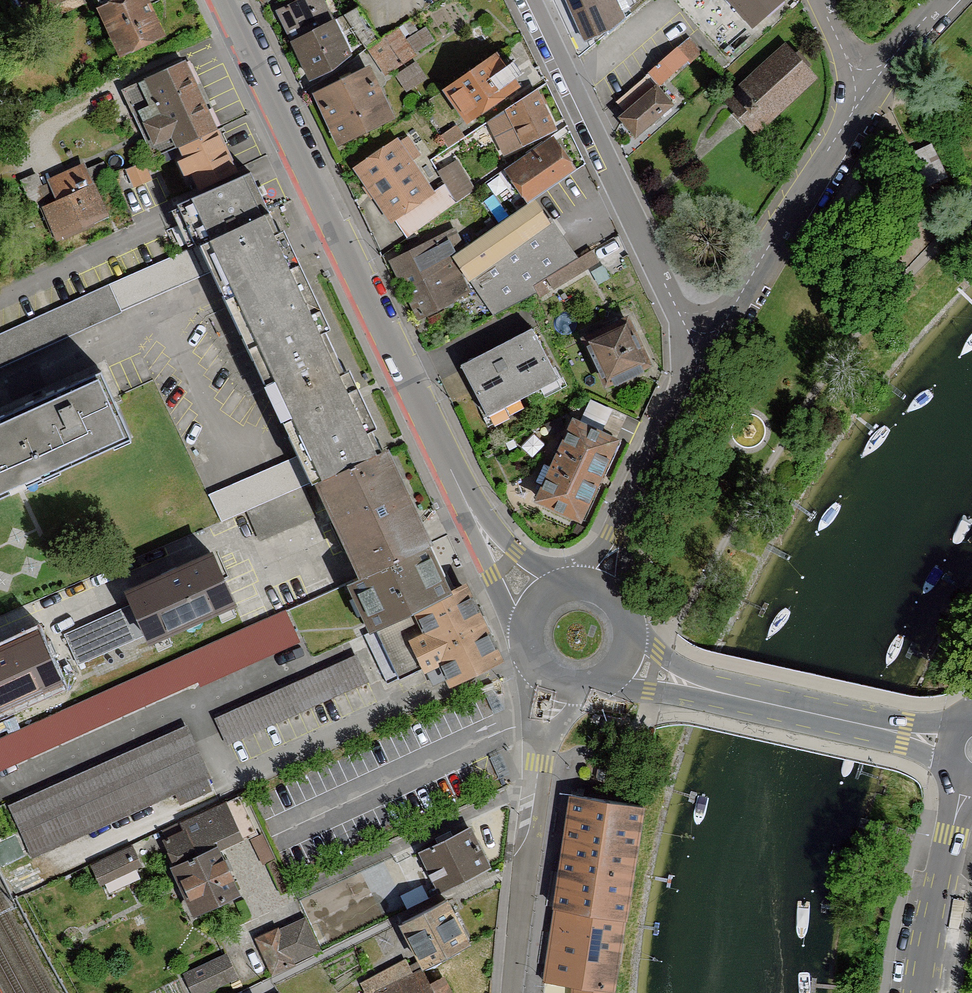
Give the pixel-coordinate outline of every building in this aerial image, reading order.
[(101,6),(96,8),(118,56),(164,36),(148,0),(100,0),(99,1),(101,6)] [(292,42),(333,21),(322,0),(294,0),(295,1),(276,12),(292,42)] [(584,42),(608,31),(625,17),(617,0),(566,0),(584,42)] [(751,24),(754,27),(783,0),(729,0),(751,24)] [(366,48),(367,50),(380,41),(358,8),(333,21),(353,57),(366,48)] [(419,31),(411,20),(380,41),(367,50),(385,75),(403,63),(435,41),(425,27),(419,31)] [(333,21),(292,42),(308,81),(353,57),(333,21)] [(656,67),(646,76),(657,88),(668,78),(699,49),(689,37),(685,41),(675,50),(665,58),(662,61),(656,67)] [(784,42),(724,98),(733,108),(742,117),(748,124),(756,133),(817,76),(784,42)] [(496,52),(443,89),(443,90),(467,125),(496,105),(521,87),(500,57),(496,52)] [(186,61),(138,83),(150,107),(138,112),(153,144),(173,135),(212,117),(186,61)] [(427,78),(416,61),(406,67),(395,75),(402,86),(406,92),(410,89),(415,86),(427,78)] [(368,65),(311,93),(314,98),(337,145),(394,117),(386,101),(368,65)] [(624,112),(618,118),(635,138),(673,106),(657,88),(646,76),(636,84),(627,92),(617,101),(615,102),(620,108),(624,112)] [(506,113),(488,122),(493,134),(497,142),(504,157),(557,131),(537,90),(505,110),(506,113)] [(236,167),(212,117),(173,135),(197,186),(236,167)] [(456,125),(440,135),(448,149),(465,137),(456,125)] [(552,136),(505,170),(529,204),(533,201),(576,171),(552,136)] [(396,138),(353,168),(369,192),(391,224),(396,221),(401,229),(407,238),(455,203),(444,184),(434,193),(396,138)] [(448,165),(438,172),(444,184),(455,203),(471,193),(475,191),(456,159),(448,165)] [(144,162),(125,170),(133,189),(153,180),(144,162)] [(47,179),(56,198),(40,205),(55,238),(107,214),(84,163),(47,179)] [(198,245),(268,210),(254,181),(249,170),(177,203),(181,211),(198,245)] [(591,252),(576,262),(552,224),(550,226),(533,201),(529,204),(496,226),(463,248),(451,255),(455,261),(494,315),(527,297),(536,292),(533,286),(546,279),(554,290),(598,263),(594,257),(591,252)] [(215,278),(254,361),(324,328),(330,326),(290,242),(284,228),(277,231),(268,210),(198,245),(209,267),(215,278)] [(455,228),(391,260),(405,289),(455,263),(455,261),(451,255),(463,248),(455,228)] [(198,245),(178,254),(0,334),(0,363),(89,322),(209,267),(198,245)] [(455,263),(405,289),(420,320),(456,300),(472,291),(455,263)] [(609,276),(602,265),(590,272),(591,274),(598,286),(611,278),(609,276)] [(546,285),(538,289),(543,298),(551,294),(546,285)] [(587,333),(580,337),(604,386),(613,382),(652,363),(627,314),(587,333)] [(310,479),(380,446),(372,430),(377,427),(349,368),(344,370),(324,328),(254,361),(298,453),(310,479)] [(530,328),(461,365),(463,368),(487,413),(556,377),(530,328)] [(0,416),(0,493),(129,434),(99,370),(0,416)] [(621,427),(627,416),(590,399),(588,404),(580,422),(616,439),(621,427)] [(573,419),(533,504),(581,525),(584,520),(620,440),(616,439),(580,422),(573,419)] [(380,446),(310,479),(349,561),(358,580),(430,539),(425,527),(386,446),(381,448),(380,446)] [(310,479),(298,453),(210,495),(222,521),(247,509),(302,483),(310,479)] [(316,512),(302,483),(247,509),(260,538),(316,512)] [(369,629),(454,589),(430,539),(358,580),(348,584),(369,629)] [(212,552),(128,591),(134,603),(66,635),(79,663),(145,632),(150,642),(235,602),(212,552)] [(387,683),(425,665),(434,682),(503,657),(468,583),(454,589),(369,629),(363,632),(364,636),(387,683)] [(0,737),(0,768),(198,679),(201,685),(297,641),(284,612),(247,626),(0,737)] [(0,648),(0,710),(62,682),(57,671),(39,631),(0,648)] [(356,655),(216,718),(227,742),(367,678),(356,655)] [(185,726),(10,804),(32,854),(207,776),(185,726)] [(169,865),(193,914),(239,893),(219,849),(242,838),(241,835),(253,830),(237,795),(181,821),(184,828),(162,839),(173,863),(169,865)] [(643,805),(569,795),(552,909),(626,920),(643,805)] [(470,827),(420,852),(439,892),(489,867),(470,827)] [(132,843),(91,862),(100,882),(141,863),(132,843)] [(408,911),(437,895),(428,879),(407,890),(399,895),(408,911)] [(447,899),(400,923),(422,965),(469,941),(447,899)] [(626,920),(552,909),(542,979),(570,983),(612,990),(616,990),(626,920)] [(308,917),(259,940),(276,977),(325,954),(308,917)] [(183,973),(193,992),(200,992),(236,976),(225,953),(183,973)] [(421,967),(410,973),(403,959),(359,981),(365,992),(367,992),(373,990),(374,992),(452,992),(443,976),(429,983),(421,967)] [(612,990),(570,983),(570,992),(612,992),(612,990)]
